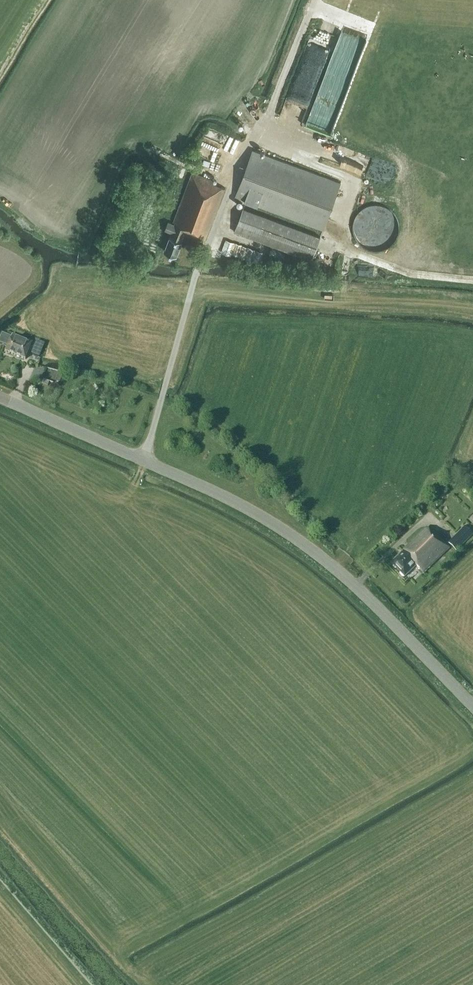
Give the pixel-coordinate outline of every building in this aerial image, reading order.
[(321,129),(332,133),(338,115),(332,113),(329,123),(309,117),(307,122),(322,127),(321,129)] [(214,149),(211,159),(221,163),(225,153),(214,149)] [(340,182),(253,150),(236,197),(323,229),(340,182)] [(205,241),(226,188),(216,184),(217,182),(192,172),(173,221),(175,222),(174,224),(168,221),(165,229),(171,232),(164,250),(177,255),(185,233),(205,241)] [(394,205),(367,208),(371,245),(399,242),(394,205)] [(321,236),(243,207),(234,231),(312,260),(321,236)] [(227,236),(222,248),(259,262),(263,250),(227,236)] [(25,360),(32,342),(12,334),(5,352),(25,360)] [(31,354),(39,357),(44,346),(41,345),(36,343),(31,354)] [(472,536),(472,533),(467,527),(449,544),(457,552),(472,536)] [(424,574),(450,549),(435,534),(434,535),(427,528),(402,552),(404,554),(393,564),(401,573),(401,574),(404,578),(416,566),(424,574)]
